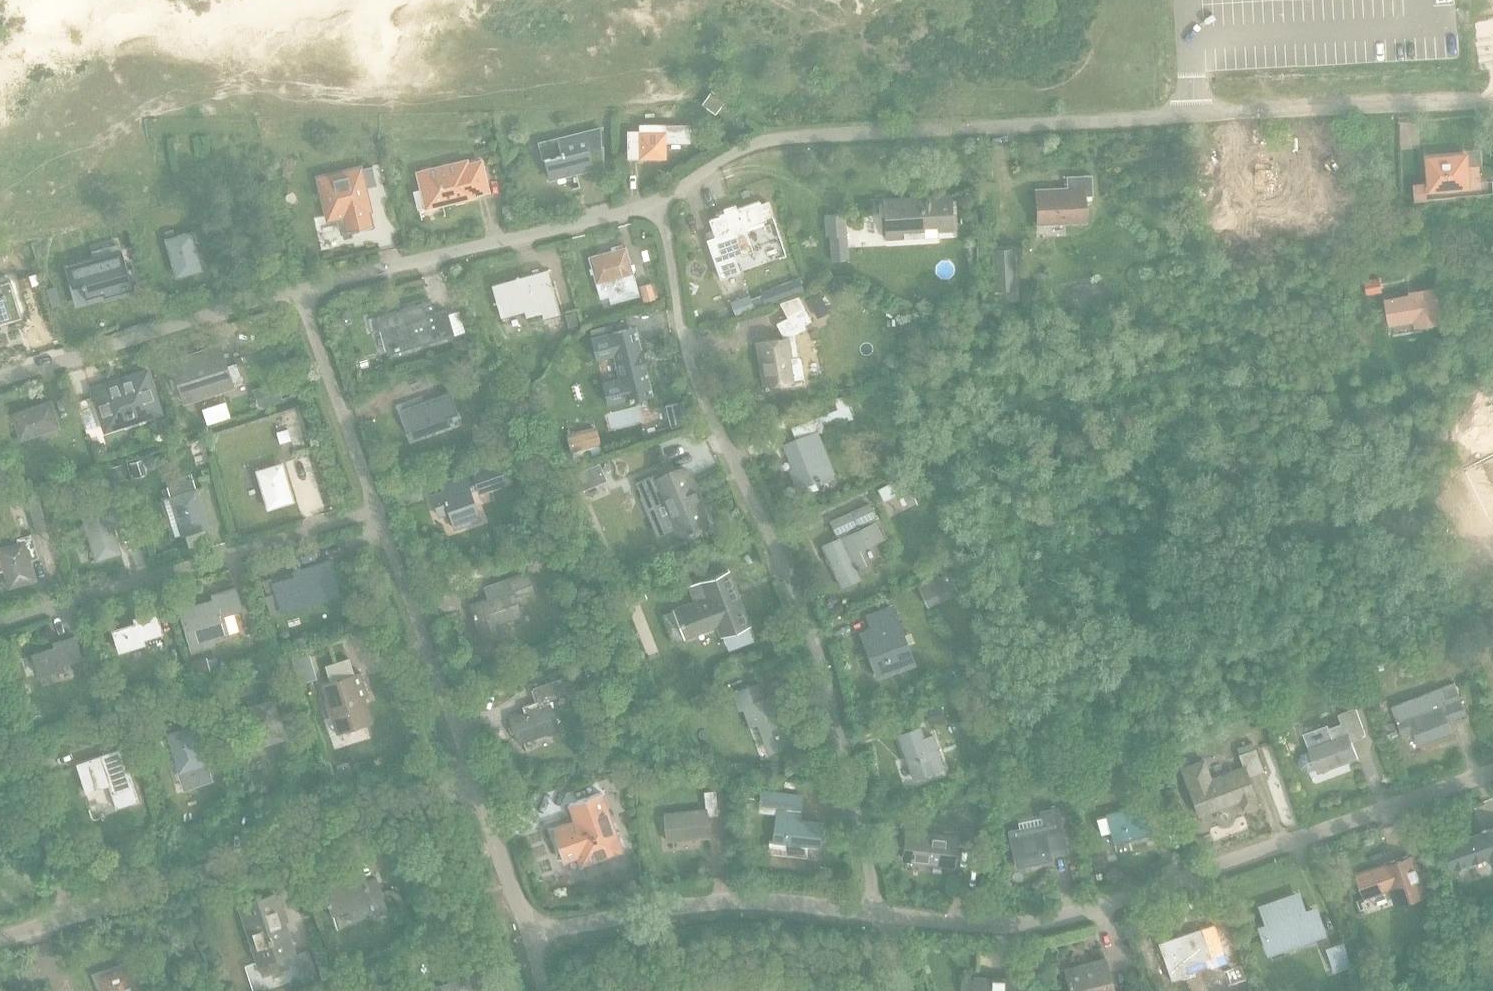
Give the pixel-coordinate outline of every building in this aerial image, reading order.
[(682,125),(654,126),(654,124),(640,124),(640,129),(626,130),(626,158),(665,157),(665,139),(682,139),(682,125)] [(600,155),(599,128),(539,142),(545,166),(548,177),(592,167),(590,157),(600,155)] [(1426,157),(1428,189),(1467,186),(1465,154),(1426,157)] [(480,161),(466,165),(465,161),(417,172),(421,190),(414,192),(418,208),(425,206),(425,207),(474,196),(473,194),(487,191),(480,161)] [(1261,170),(1222,172),(1221,221),(1279,223),(1280,166),(1261,166),(1261,170)] [(363,174),(319,185),(330,228),(343,225),(347,239),(376,232),(372,216),(374,216),(369,195),(381,191),(375,172),(364,175),(363,174)] [(1035,189),(1037,222),(1084,220),(1083,195),(1091,195),(1090,174),(1066,175),(1066,188),(1035,189)] [(901,201),(884,202),(886,238),(923,236),(923,230),(922,221),(937,220),(938,229),(952,229),(950,199),(937,199),(937,196),(901,197),(901,201)] [(764,218),(772,215),(766,200),(759,203),(758,200),(736,208),(734,204),(722,208),(724,212),(718,214),(719,216),(708,219),(717,246),(709,249),(719,278),(738,271),(733,256),(752,250),(744,227),(765,220),(764,218)] [(164,239),(174,275),(199,269),(189,232),(164,239)] [(607,296),(609,303),(639,294),(625,245),(587,256),(599,298),(607,296)] [(121,248),(78,260),(88,294),(102,290),(102,292),(133,283),(129,271),(128,266),(125,267),(121,248)] [(542,318),(558,313),(546,270),(491,285),(499,317),(523,310),(525,316),(541,311),(542,318)] [(0,281),(0,323),(21,316),(9,278),(0,281)] [(771,288),(776,300),(802,290),(798,278),(771,288)] [(1420,324),(1438,321),(1432,288),(1414,291),(1415,295),(1385,300),(1388,318),(1418,314),(1420,324)] [(807,299),(816,317),(828,311),(819,293),(807,299)] [(446,309),(435,312),(431,301),(379,316),(389,349),(394,348),(395,350),(399,349),(399,351),(453,335),(446,309)] [(776,325),(782,337),(810,323),(804,312),(776,325)] [(604,406),(651,394),(636,338),(629,340),(626,328),(589,337),(595,360),(612,356),(617,377),(598,381),(604,406)] [(797,356),(796,356),(794,339),(785,340),(756,344),(762,386),(779,383),(781,386),(801,383),(804,381),(800,358),(797,356)] [(235,362),(225,366),(219,346),(193,354),(195,358),(171,365),(183,401),(241,382),(235,362)] [(475,354),(461,354),(460,366),(474,367),(475,354)] [(144,417),(160,412),(147,373),(133,378),(132,374),(103,384),(104,387),(91,392),(101,424),(103,431),(144,417)] [(400,409),(411,439),(424,435),(421,425),(457,413),(449,391),(400,409)] [(833,400),(845,430),(855,426),(843,395),(833,400)] [(13,413),(21,438),(56,427),(48,402),(13,413)] [(688,418),(684,403),(671,405),(675,421),(688,418)] [(828,440),(844,433),(836,411),(789,429),(793,441),(782,446),(791,470),(789,470),(796,487),(834,473),(819,433),(825,431),(828,440)] [(257,470),(268,507),(292,499),(281,463),(257,470)] [(656,471),(634,481),(640,496),(641,496),(646,508),(654,505),(660,518),(668,515),(676,533),(706,521),(683,467),(659,477),(656,471)] [(441,491),(430,495),(437,515),(447,511),(453,527),(479,518),(468,489),(477,485),(472,471),(438,483),(441,491)] [(869,492),(875,503),(899,491),(895,483),(901,480),(898,474),(877,484),(879,488),(869,492)] [(170,497),(181,533),(205,526),(194,489),(170,497)] [(78,502),(96,560),(120,552),(112,527),(124,523),(122,518),(124,517),(115,491),(78,502)] [(858,552),(870,548),(883,543),(868,507),(832,523),(835,541),(821,548),(839,586),(856,580),(855,571),(863,568),(858,552)] [(44,516),(32,520),(35,532),(47,528),(44,516)] [(3,570),(8,587),(35,578),(27,554),(36,551),(27,521),(18,523),(17,521),(0,526),(0,571),(3,570)] [(269,576),(261,578),(265,593),(261,594),(267,615),(278,612),(276,603),(299,596),(301,601),(321,596),(322,599),(337,594),(328,560),(297,569),(299,575),(271,583),(269,576)] [(694,601),(673,609),(683,636),(716,624),(720,635),(748,624),(727,570),(688,585),(694,601)] [(487,598),(469,604),(482,640),(499,634),(495,623),(520,614),(513,595),(532,588),(526,572),(483,587),(487,598)] [(221,615),(241,609),(234,588),(218,593),(219,598),(192,606),(191,601),(177,605),(191,651),(213,644),(211,639),(227,634),(221,615)] [(114,632),(120,652),(145,644),(143,639),(162,633),(156,613),(133,620),(135,626),(114,632)] [(880,675),(911,664),(897,624),(860,637),(866,654),(872,652),(880,675)] [(33,658),(39,677),(63,669),(62,665),(81,658),(75,638),(53,645),(54,651),(33,658)] [(335,733),(372,722),(364,697),(368,696),(360,671),(320,684),(325,699),(323,700),(328,716),(330,716),(335,733)] [(566,693),(567,696),(579,692),(577,687),(579,687),(574,673),(533,687),(538,702),(522,707),(524,712),(509,717),(518,742),(558,728),(548,699),(566,693)] [(1430,733),(1432,736),(1448,730),(1444,719),(1464,712),(1453,682),(1423,693),(1391,705),(1402,735),(1414,730),(1417,738),(1430,733)] [(774,694),(762,699),(756,684),(731,693),(737,709),(742,708),(748,725),(756,722),(763,741),(774,737),(778,747),(791,743),(774,694)] [(689,698),(694,710),(708,705),(703,692),(689,698)] [(247,708),(259,744),(283,736),(272,700),(247,708)] [(1300,752),(1297,758),(1299,763),(1301,768),(1307,771),(1315,768),(1317,772),(1356,757),(1349,739),(1362,734),(1353,708),(1338,713),(1340,721),(1327,726),(1331,736),(1307,745),(1309,749),(1300,752)] [(191,725),(167,733),(173,753),(178,751),(185,771),(186,771),(191,785),(210,778),(204,762),(203,762),(191,725)] [(897,736),(912,779),(934,772),(920,729),(897,736)] [(1254,748),(1253,748),(1251,742),(1236,748),(1238,754),(1237,754),(1242,767),(1210,779),(1202,759),(1181,767),(1198,815),(1238,800),(1241,809),(1256,804),(1253,795),(1254,795),(1247,776),(1262,770),(1254,748)] [(115,807),(138,800),(120,747),(75,763),(85,792),(107,785),(115,807)] [(623,774),(606,779),(617,812),(634,805),(623,774)] [(664,813),(666,840),(708,836),(706,815),(717,814),(714,790),(703,791),(705,809),(664,813)] [(576,855),(579,864),(621,849),(600,791),(568,803),(574,820),(550,828),(562,860),(576,855)] [(760,791),(757,811),(774,813),(771,841),(768,841),(767,853),(805,857),(807,847),(817,848),(820,822),(798,819),(799,810),(781,808),(782,793),(760,791)] [(1114,843),(1150,833),(1143,805),(1106,815),(1095,819),(1099,834),(1111,831),(1114,843)] [(1041,822),(1007,830),(1015,866),(1051,859),(1049,851),(1053,850),(1054,853),(1065,850),(1056,806),(1038,810),(1041,822)] [(1442,846),(1450,869),(1489,855),(1492,867),(1492,826),(1480,831),(1481,832),(1442,846)] [(905,858),(953,862),(955,843),(904,838),(903,849),(906,849),(905,858)] [(1386,863),(1355,874),(1363,897),(1398,885),(1404,900),(1399,902),(1399,903),(1425,894),(1411,854),(1386,862),(1386,863)] [(375,878),(364,881),(361,871),(321,884),(330,912),(369,899),(375,915),(386,911),(375,878)] [(239,904),(261,974),(286,966),(281,952),(291,949),(272,893),(239,904)] [(1303,912),(1303,911),(1297,894),(1261,906),(1268,924),(1260,927),(1268,949),(1281,945),(1279,941),(1298,935),(1300,939),(1322,931),(1314,909),(1303,912)] [(415,906),(420,920),(432,916),(428,902),(415,906)] [(1223,948),(1210,952),(1201,927),(1159,941),(1172,979),(1190,973),(1187,964),(1208,957),(1211,966),(1227,960),(1223,948)] [(292,953),(300,980),(315,975),(307,948),(292,953)] [(1072,990),(1114,990),(1105,957),(1065,967),(1072,990)] [(1240,961),(1225,967),(1230,981),(1245,976),(1240,961)] [(102,990),(137,990),(128,967),(97,978),(102,990)] [(475,967),(463,971),(464,975),(450,980),(448,975),(439,978),(443,990),(483,990),(475,967)] [(974,990),(1020,990),(1020,980),(974,978),(974,990)]
